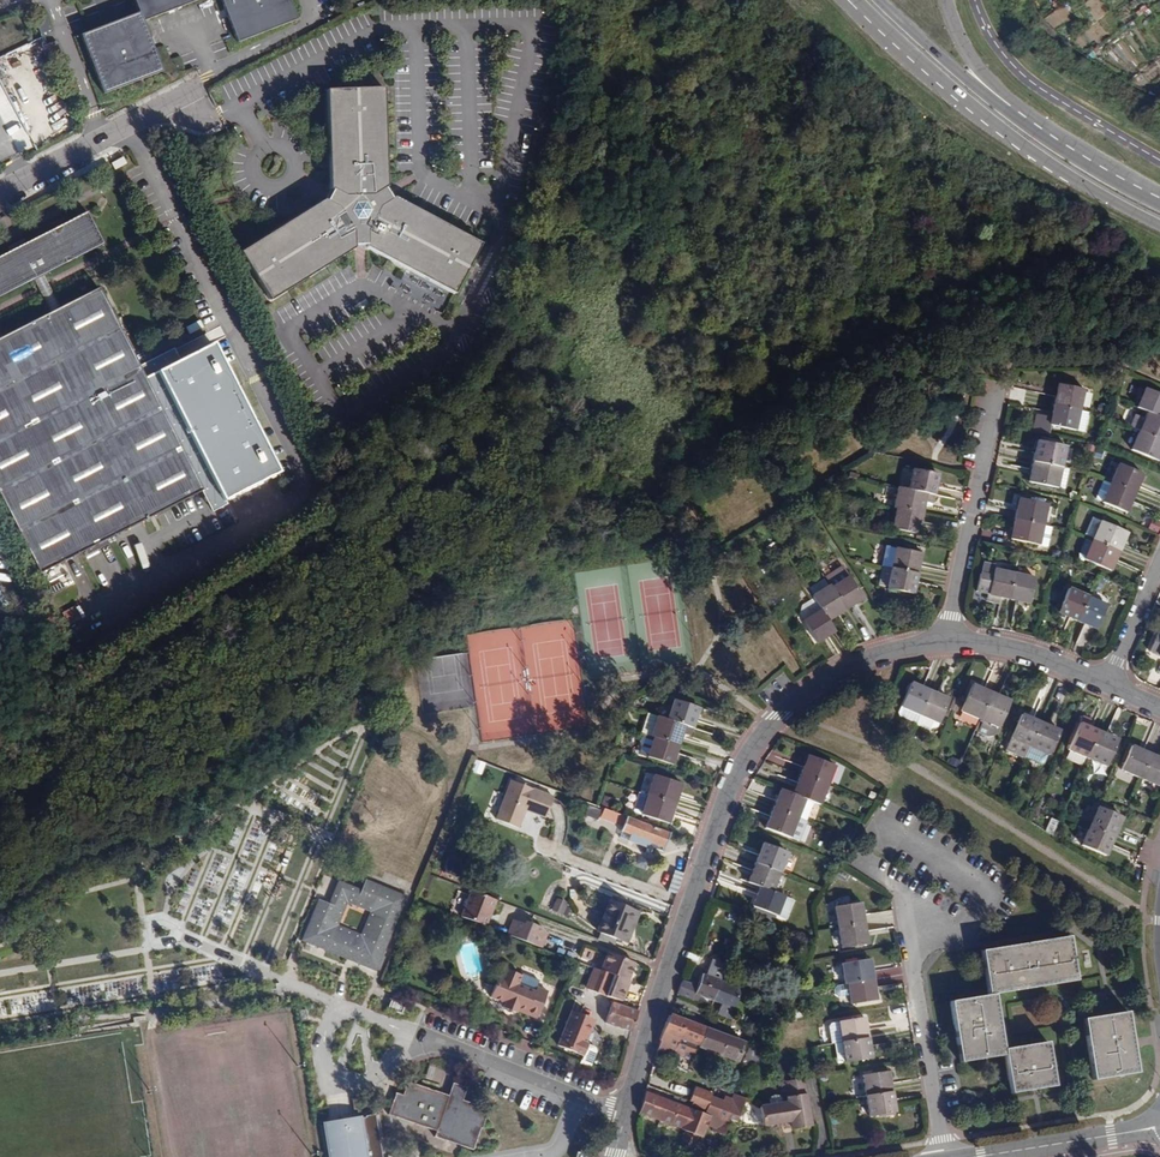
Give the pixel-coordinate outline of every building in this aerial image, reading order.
[(140,14),(153,19),(202,0),(134,0),(140,14)] [(239,43),(298,19),(291,0),(222,0),(239,43)] [(132,16),(144,22),(153,19),(140,14),(132,16)] [(46,15),(36,19),(42,35),(52,31),(46,15)] [(132,16),(82,36),(105,94),(164,72),(144,22),(132,16)] [(325,197),(239,250),(268,300),(352,248),(353,241),(366,240),(367,246),(452,295),(481,245),(396,195),(390,198),(384,186),(390,182),(385,87),(328,90),(333,187),(338,190),(331,201),(325,197)] [(0,254),(0,296),(104,242),(87,209),(21,242),(20,239),(12,243),(13,247),(0,254)] [(44,571),(202,490),(144,378),(98,288),(0,338),(0,486),(44,571)] [(212,344),(144,378),(202,490),(210,507),(277,473),(212,344)] [(1055,405),(1080,410),(1084,390),(1059,385),(1055,405)] [(1149,412),(1159,417),(1159,395),(1145,389),(1137,407),(1149,412)] [(1080,410),(1055,405),(1050,426),(1054,427),(1053,430),(1060,431),(1061,428),(1075,431),(1080,410)] [(1084,434),(1089,412),(1080,410),(1075,431),(1084,434)] [(1149,412),(1146,419),(1137,415),(1131,427),(1140,431),(1159,439),(1159,417),(1149,412)] [(1159,457),(1159,439),(1140,431),(1132,450),(1158,461),(1159,457)] [(1033,461),(1061,467),(1065,448),(1037,442),(1033,461)] [(1070,469),(1061,467),(1033,461),(1028,483),(1057,490),(1057,489),(1065,490),(1070,469)] [(1110,483),(1135,494),(1143,475),(1118,464),(1110,483)] [(912,470),(909,489),(934,494),(937,475),(912,470)] [(1126,514),(1135,494),(1110,483),(1102,480),(1097,491),(1095,499),(1102,502),(1102,503),(1126,514)] [(932,503),(934,494),(909,489),(898,487),(894,507),(897,508),(922,513),(923,506),(924,502),(932,503)] [(1018,499),(1014,518),(1042,524),(1046,505),(1018,499)] [(918,534),(922,513),(897,508),(893,529),(918,534)] [(1042,524),(1014,518),(1009,540),(1037,546),(1042,524)] [(1092,541),(1119,552),(1127,533),(1100,521),(1092,541)] [(990,534),(988,542),(1000,544),(1002,536),(990,534)] [(1110,571),(1119,552),(1092,541),(1084,560),(1110,571)] [(891,568),(917,573),(921,554),(887,547),(883,566),(891,568)] [(676,563),(575,574),(586,676),(687,664),(676,563)] [(981,565),(979,576),(991,579),(993,571),(994,568),(981,565)] [(829,586),(845,610),(862,599),(842,568),(825,579),(829,586)] [(887,588),(891,570),(881,568),(877,586),(887,588)] [(913,595),(917,573),(891,568),(891,570),(887,588),(887,589),(913,595)] [(1000,600),(1008,601),(1013,575),(993,571),(991,579),(979,576),(975,594),(987,597),(1000,600)] [(1033,579),(1013,575),(1008,601),(1027,605),(1033,579)] [(821,610),(828,621),(845,610),(829,586),(812,597),(813,598),(821,610)] [(1058,614),(1077,622),(1087,598),(1068,590),(1058,614)] [(1000,600),(987,597),(986,602),(999,605),(1000,600)] [(798,615),(803,621),(821,610),(813,598),(801,606),(798,615)] [(1087,598),(1077,622),(1096,630),(1106,606),(1087,598)] [(828,621),(821,610),(803,621),(802,622),(816,644),(835,632),(828,621)] [(900,707),(919,714),(929,691),(911,682),(900,707)] [(980,718),(991,692),(973,684),(962,711),(980,718)] [(929,691),(919,714),(938,722),(948,700),(929,691)] [(1011,701),(991,692),(980,718),(983,720),(978,729),(987,733),(995,732),(997,726),(999,727),(1011,701)] [(673,700),(666,720),(691,728),(697,708),(673,700)] [(900,716),(916,723),(919,714),(900,707),(898,712),(900,716)] [(919,714),(916,723),(930,730),(937,727),(938,722),(919,714)] [(1030,746),(1041,723),(1022,715),(1008,746),(1027,755),(1030,746)] [(1068,750),(1087,758),(1099,732),(1087,727),(1090,720),(1082,716),(1068,750)] [(691,728),(666,720),(656,717),(650,737),(653,738),(677,746),(681,733),(689,735),(691,728)] [(1060,732),(1041,723),(1030,746),(1050,755),(1060,732)] [(1099,732),(1087,758),(1105,766),(1117,739),(1099,732)] [(671,765),(677,746),(653,738),(647,757),(671,765)] [(1044,763),(1048,754),(1030,746),(1027,755),(1026,757),(1042,764),(1044,763)] [(1140,778),(1150,754),(1131,746),(1121,770),(1140,778)] [(1150,754),(1140,778),(1159,786),(1159,785),(1159,758),(1150,754)] [(807,755),(800,774),(826,784),(833,765),(807,755)] [(474,760),(471,772),(480,774),(483,763),(474,760)] [(792,794),(804,798),(818,804),(826,784),(800,774),(792,794)] [(654,775),(647,795),(674,804),(681,784),(654,775)] [(517,828),(524,810),(525,809),(531,811),(532,813),(544,818),(552,797),(510,781),(495,820),(517,828)] [(773,809),(797,818),(804,798),(792,794),(780,790),(773,809)] [(674,804),(647,795),(639,793),(632,812),(668,824),(674,804)] [(601,799),(598,806),(604,809),(607,801),(601,799)] [(660,851),(667,833),(604,809),(598,806),(594,805),(586,802),(582,813),(584,816),(598,821),(596,825),(616,832),(616,830),(620,832),(618,837),(649,849),(650,847),(660,851)] [(1098,808),(1090,826),(1114,837),(1122,818),(1098,808)] [(797,818),(773,809),(765,828),(789,837),(797,818)] [(1105,857),(1114,837),(1090,826),(1081,847),(1105,857)] [(604,833),(601,841),(608,844),(611,836),(604,833)] [(761,844),(754,862),(778,871),(785,853),(761,844)] [(449,855),(444,873),(455,877),(461,859),(449,855)] [(746,881),(758,886),(770,890),(778,871),(754,862),(746,881)] [(569,869),(565,880),(579,884),(583,873),(569,869)] [(675,871),(668,889),(677,892),(683,874),(675,871)] [(365,880),(360,891),(338,882),(328,905),(318,901),(302,941),(348,960),(351,953),(359,956),(356,963),(377,972),(407,897),(365,880)] [(781,895),(770,890),(758,886),(750,905),(774,914),(781,895)] [(485,926),(495,900),(471,891),(461,917),(485,926)] [(554,911),(562,914),(566,904),(558,901),(554,911)] [(617,939),(623,941),(635,912),(611,902),(598,932),(601,933),(598,940),(615,946),(617,939)] [(838,927),(863,923),(860,902),(834,907),(838,927)] [(635,912),(623,941),(628,943),(640,914),(635,912)] [(541,927),(530,924),(524,925),(513,920),(507,935),(541,948),(547,933),(541,927)] [(866,944),(863,923),(838,927),(841,948),(866,944)] [(947,1000),(957,1063),(1001,1056),(1007,1093),(1052,1086),(1045,1042),(1000,1049),(991,993),(1073,980),(1066,935),(978,950),(985,994),(947,1000)] [(348,960),(356,963),(359,956),(351,953),(348,960)] [(589,990),(605,997),(622,1001),(627,990),(623,989),(626,980),(628,981),(635,963),(609,953),(602,971),(596,969),(589,990)] [(846,983),(872,979),(869,959),(841,964),(844,983),(846,983)] [(520,974),(504,967),(499,977),(496,976),(488,996),(503,1002),(501,1006),(515,1012),(516,1008),(536,1016),(546,991),(535,986),(537,980),(520,973),(520,974)] [(876,1001),(872,979),(846,983),(851,1005),(876,1001)] [(688,1010),(691,1001),(727,1015),(722,1030),(734,1034),(746,1000),(698,981),(693,997),(680,991),(675,1005),(688,1010)] [(602,1023),(631,1033),(638,1011),(604,1000),(600,1013),(605,1015),(602,1023)] [(398,1002),(391,1001),(387,1009),(394,1014),(401,1015),(405,1006),(398,1002)] [(305,1005),(298,1006),(300,1017),(307,1016),(305,1005)] [(1136,1072),(1126,1011),(1080,1019),(1091,1080),(1136,1072)] [(553,1049),(579,1060),(578,1063),(588,1067),(594,1050),(593,1048),(583,1044),(579,1042),(588,1021),(567,1013),(553,1049)] [(839,1022),(842,1042),(867,1038),(863,1018),(839,1022)] [(588,1021),(579,1042),(583,1044),(592,1023),(588,1021)] [(673,1043),(692,1050),(723,1062),(730,1044),(670,1022),(661,1047),(671,1050),(673,1043)] [(842,1042),(839,1022),(832,1023),(829,1027),(832,1043),(842,1042)] [(867,1038),(842,1042),(846,1063),(871,1059),(867,1038)] [(659,1054),(658,1056),(686,1066),(692,1050),(673,1043),(671,1050),(661,1047),(659,1054)] [(866,1096),(891,1091),(887,1072),(862,1076),(866,1096)] [(802,1076),(780,1079),(781,1090),(785,1090),(788,1104),(781,1105),(759,1108),(763,1127),(791,1122),(792,1131),(811,1128),(802,1076)] [(486,1116),(488,1109),(462,1101),(467,1086),(454,1081),(449,1097),(436,1093),(433,1102),(485,1119),(486,1116)] [(436,1093),(407,1083),(403,1097),(396,1094),(389,1116),(437,1132),(435,1138),(460,1146),(475,1151),(485,1119),(433,1102),(436,1093)] [(894,1113),(891,1091),(866,1096),(869,1117),(894,1113)] [(703,1116),(702,1120),(686,1115),(644,1099),(638,1116),(680,1132),(680,1134),(687,1135),(681,1148),(692,1152),(696,1139),(701,1142),(706,1129),(714,1132),(712,1136),(719,1138),(725,1124),(729,1126),(738,1103),(727,1099),(724,1106),(716,1103),(715,1106),(704,1101),(705,1098),(687,1092),(682,1105),(689,1107),(688,1110),(699,1114),(698,1114),(703,1116)] [(324,1123),(330,1156),(383,1156),(376,1115),(366,1117),(366,1118),(360,1119),(360,1118),(324,1123)]
